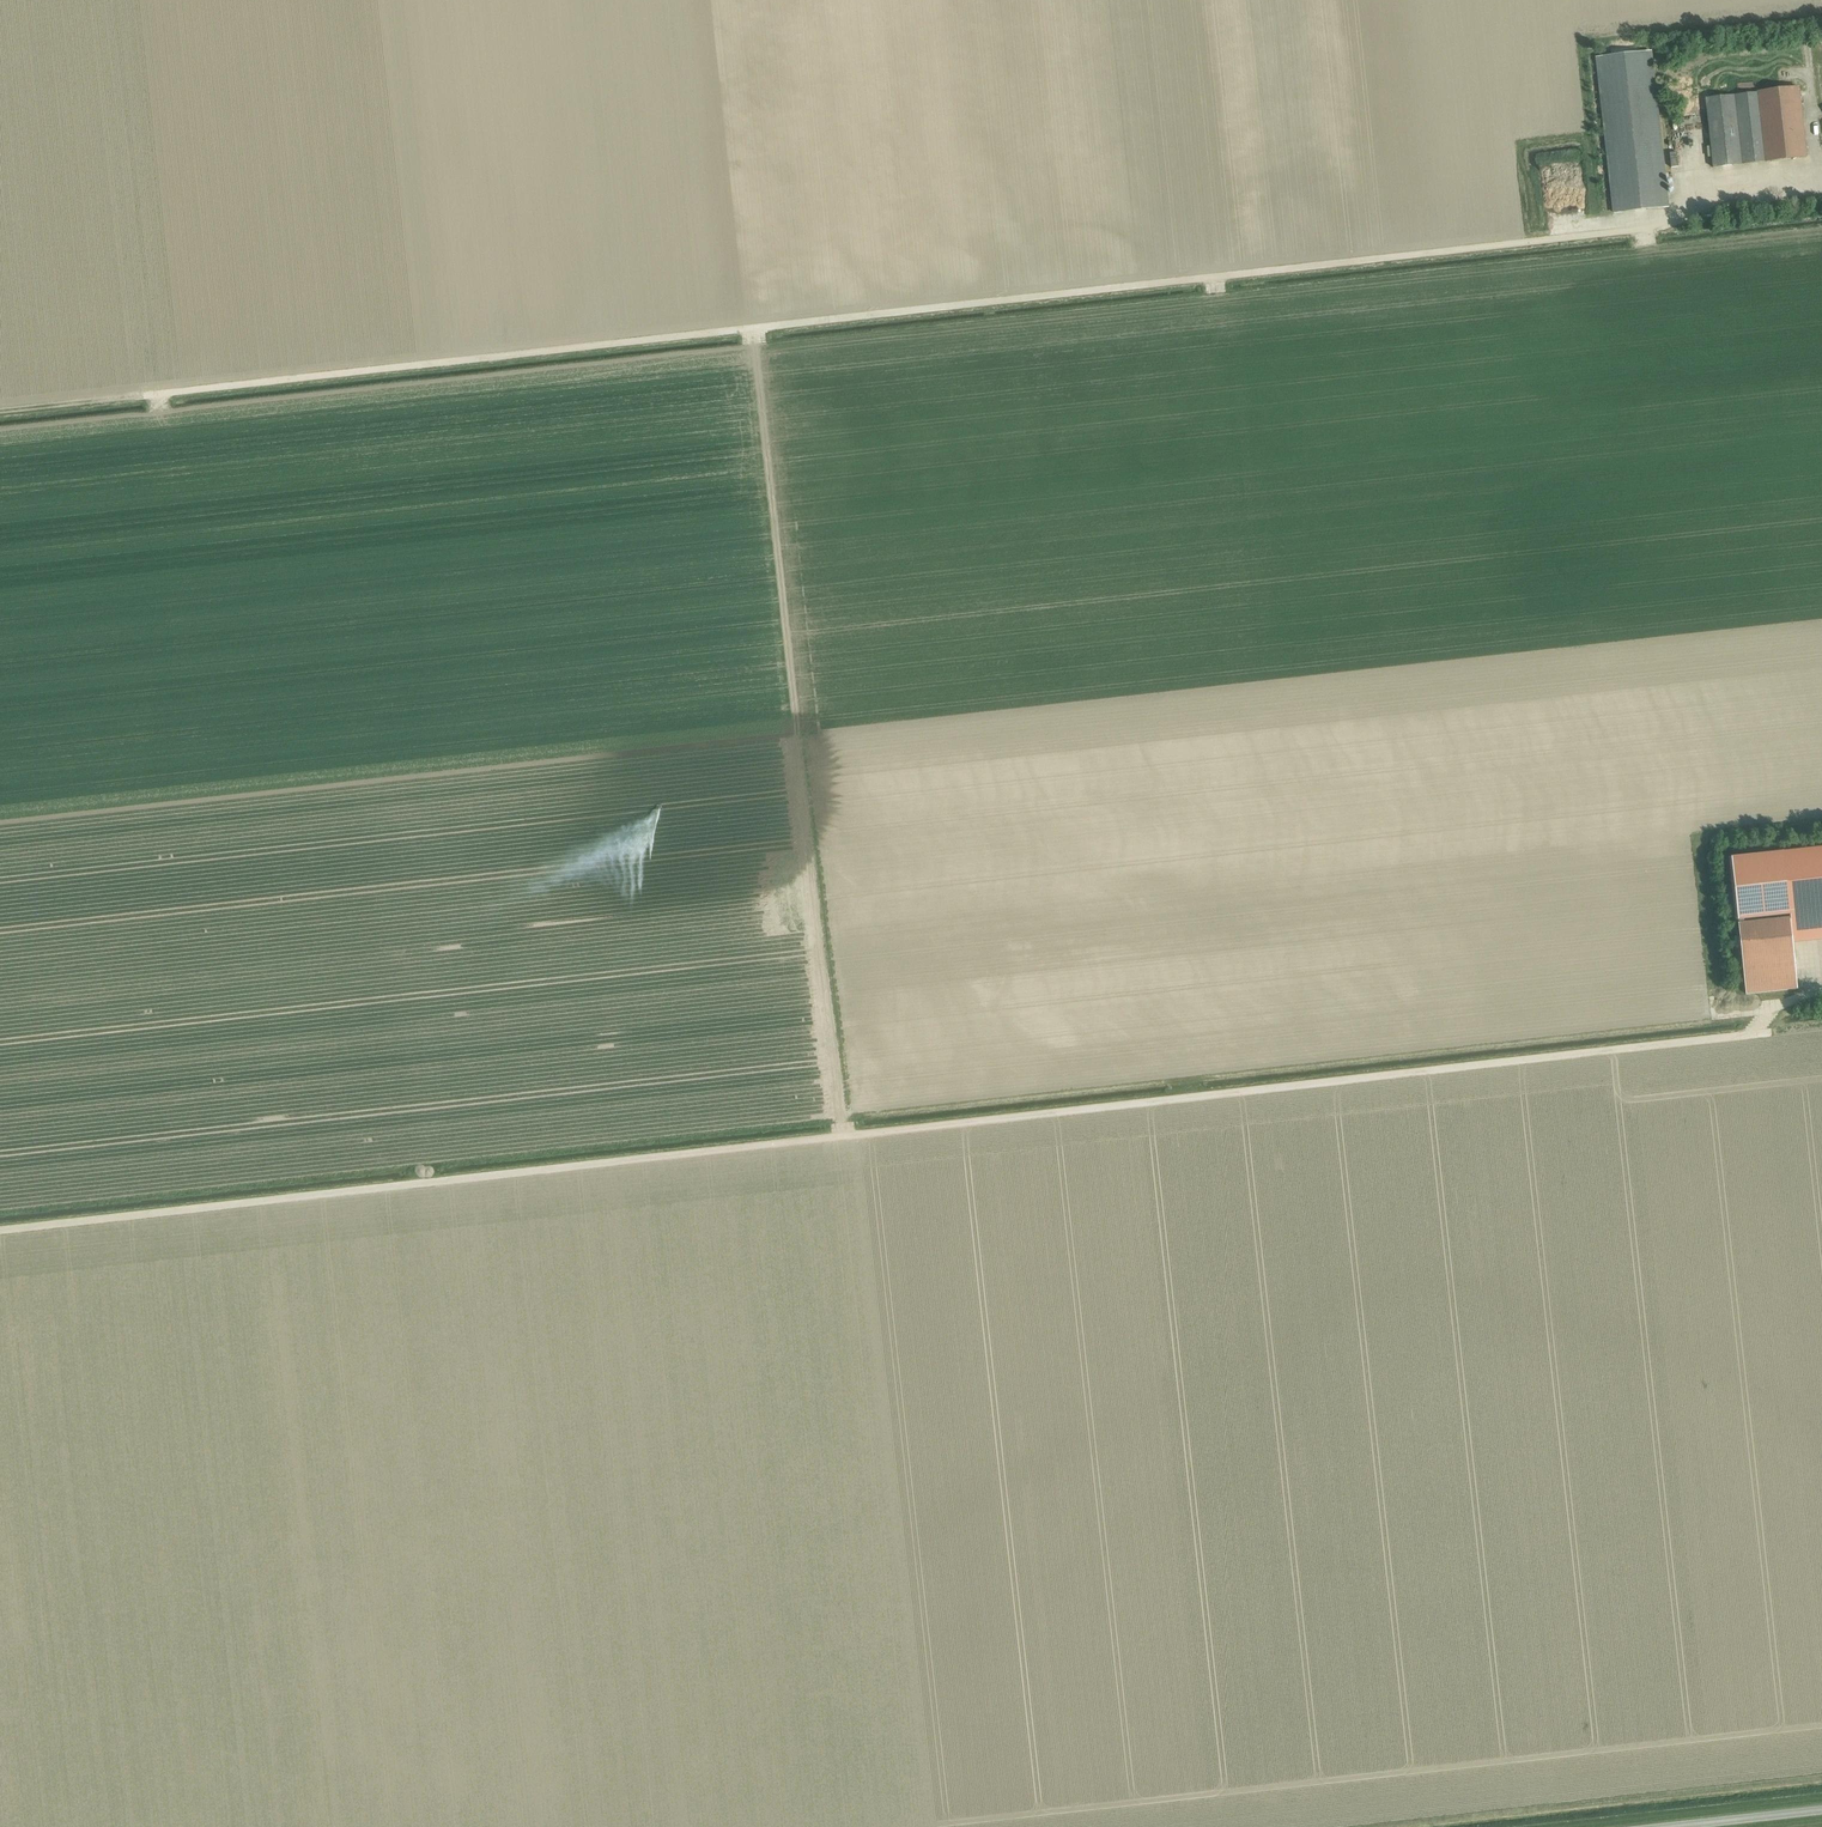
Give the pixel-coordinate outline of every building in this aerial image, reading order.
[(1650,51),(1597,57),(1614,213),(1667,207),(1650,51)] [(1759,92),(1766,161),(1806,157),(1798,87),(1759,92)] [(1759,92),(1737,95),(1744,164),(1766,161),(1759,92)] [(1737,95),(1705,98),(1713,167),(1744,164),(1737,95)] [(1667,156),(1668,190),(1686,189),(1685,155),(1667,156)] [(1784,852),(1731,858),(1738,920),(1791,914),(1784,852)] [(1793,857),(1796,911),(1821,909),(1821,855),(1793,857)] [(1789,918),(1738,923),(1739,937),(1734,938),(1735,946),(1740,946),(1745,994),(1797,988),(1789,918)]
